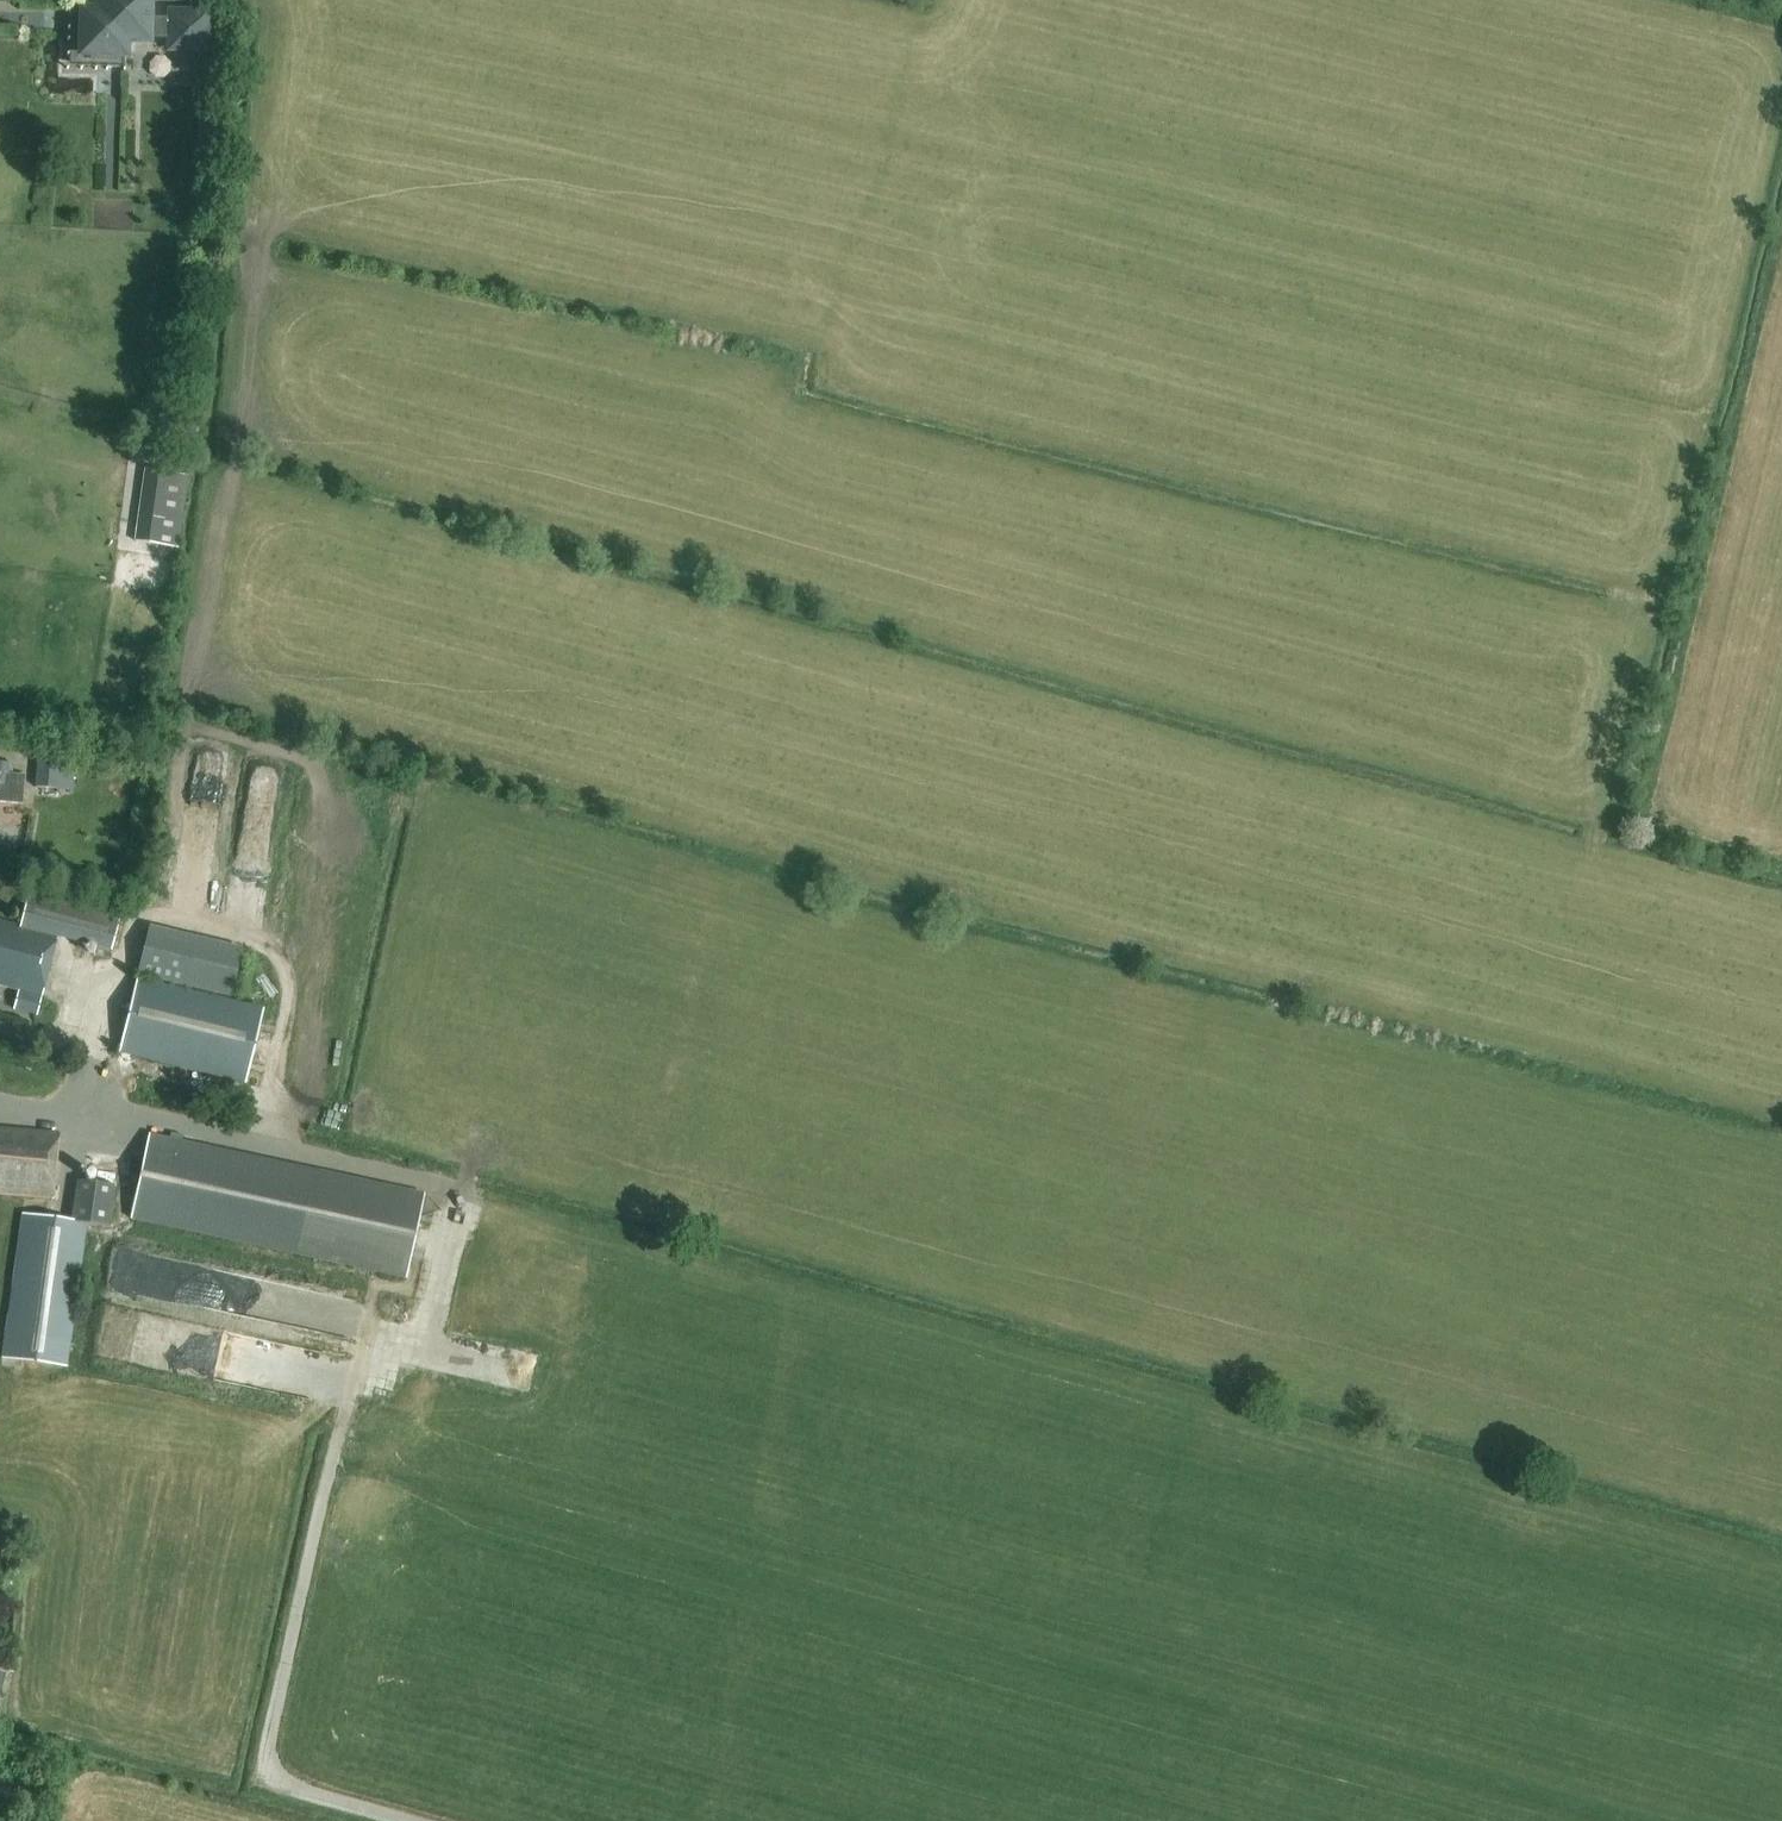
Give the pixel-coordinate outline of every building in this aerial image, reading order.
[(208,13),(171,12),(171,20),(150,19),(150,0),(97,0),(97,11),(82,11),(81,55),(126,56),(126,42),(149,42),(149,36),(171,37),(170,48),(207,49),(208,13)] [(144,469),(135,541),(176,547),(186,475),(144,469)] [(75,760),(37,757),(34,787),(73,791),(75,760)] [(24,776),(11,775),(12,764),(0,763),(0,803),(22,804),(24,776)] [(55,936),(112,951),(121,915),(28,891),(18,927),(0,922),(0,985),(18,990),(13,1010),(35,1015),(55,936)] [(149,925),(137,975),(230,998),(242,949),(239,948),(238,953),(226,950),(227,944),(149,925)] [(264,1009),(136,977),(118,1053),(246,1084),(264,1009)] [(59,1133),(0,1128),(0,1195),(53,1200),(59,1133)] [(130,1219),(405,1279),(424,1193),(181,1141),(183,1135),(171,1132),(170,1138),(149,1134),(130,1219)] [(21,1214),(2,1358),(68,1367),(87,1224),(109,1227),(114,1185),(76,1180),(71,1220),(21,1214)]
